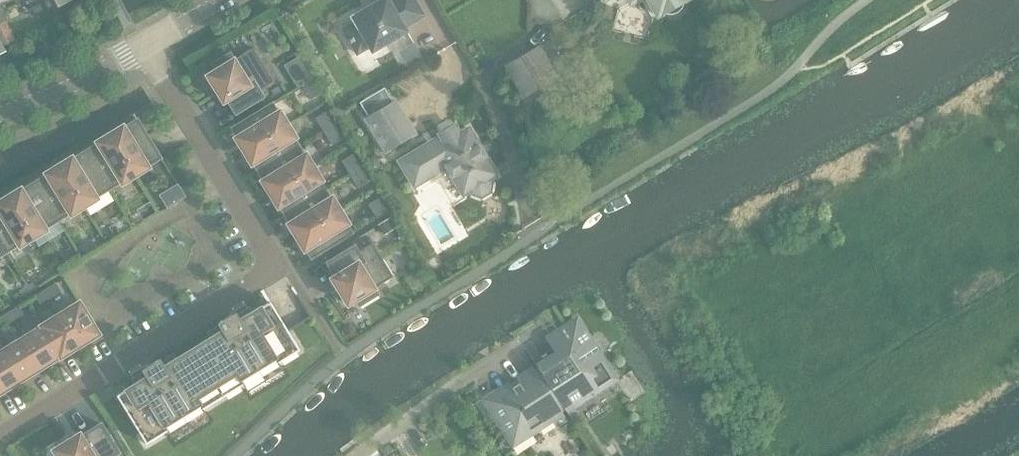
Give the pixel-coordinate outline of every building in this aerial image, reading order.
[(39,18),(53,10),(56,13),(60,14),(63,12),(65,9),(64,5),(74,0),(30,0),(39,18)] [(414,0),(395,0),(390,3),(388,0),(383,0),(352,18),(355,23),(343,30),(357,54),(370,47),(373,53),(407,32),(404,27),(423,16),(414,0)] [(687,0),(649,0),(659,16),(663,14),(686,0),(687,0)] [(414,44),(399,53),(408,68),(423,59),(414,44)] [(228,100),(236,114),(263,97),(260,91),(274,82),(253,48),(234,60),(231,54),(212,65),(216,71),(208,76),(224,102),(228,100)] [(524,97),(556,78),(538,49),(507,67),(524,97)] [(322,93),(314,79),(303,86),(311,100),(322,93)] [(359,104),(388,151),(414,136),(385,88),(359,104)] [(243,142),(248,149),(287,125),(273,103),(232,128),(241,143),(243,142)] [(133,112),(0,194),(0,269),(12,261),(38,246),(64,230),(89,214),(115,198),(140,183),(167,166),(162,159),(162,158),(153,143),(148,135),(143,128),(138,119),(133,112)] [(316,118),(324,132),(335,125),(327,112),(316,118)] [(250,158),(259,172),(300,147),(287,125),(248,149),(252,157),(250,158)] [(343,139),(335,125),(324,132),(333,146),(343,139)] [(479,146),(469,129),(460,135),(455,126),(440,135),(441,137),(400,162),(415,187),(447,168),(453,178),(463,195),(470,191),(472,194),(481,197),(490,192),(491,182),(489,179),(496,175),(486,159),(487,158),(479,146)] [(269,185),(274,192),(313,168),(300,147),(259,172),(267,186),(269,185)] [(342,161),(350,175),(361,168),(353,155),(342,161)] [(276,201),(285,215),(326,190),(313,168),(274,192),(279,200),(276,201)] [(370,182),(361,168),(350,175),(359,189),(370,182)] [(166,193),(172,204),(187,195),(181,184),(166,193)] [(296,228),(300,235),(339,211),(326,190),(285,215),(293,229),(296,228)] [(369,205),(377,218),(388,212),(380,198),(369,205)] [(353,233),(339,211),(300,235),(305,243),(303,244),(312,259),(353,233)] [(390,219),(378,227),(383,235),(396,228),(390,219)] [(355,246),(328,263),(336,276),(332,279),(349,305),(356,300),(360,306),(378,295),(375,289),(394,277),(373,243),(358,252),(355,246)] [(431,261),(430,265),(432,269),(437,271),(441,268),(442,264),(440,260),(435,258),(431,261)] [(36,281),(28,286),(31,292),(38,288),(40,287),(36,281)] [(56,283),(46,290),(51,298),(61,291),(56,283)] [(28,286),(19,291),(23,297),(31,292),(28,286)] [(40,304),(51,298),(46,290),(35,296),(40,304)] [(137,384),(117,396),(147,444),(169,431),(166,428),(201,406),(203,410),(244,385),(242,381),(277,360),(279,363),(300,350),(271,302),(251,314),(249,309),(238,315),(236,312),(218,324),(220,327),(210,333),(212,338),(176,360),(173,356),(163,362),(161,359),(142,370),(144,373),(134,380),(137,384)] [(80,303),(61,314),(80,346),(99,334),(80,303)] [(19,306),(9,313),(14,321),(24,314),(19,306)] [(14,321),(9,313),(0,318),(0,321),(3,327),(14,321)] [(42,326),(42,327),(43,327),(61,357),(61,358),(80,346),(61,314),(42,326)] [(573,406),(615,379),(601,357),(603,356),(594,341),(591,343),(578,321),(548,340),(558,355),(538,367),(570,416),(576,412),(573,406)] [(43,327),(42,327),(24,338),(42,368),(61,357),(43,327)] [(24,379),(42,368),(24,338),(6,349),(24,379)] [(0,353),(0,380),(6,390),(24,379),(6,349),(0,353)] [(556,425),(566,419),(535,369),(499,393),(497,391),(483,400),(492,415),(494,413),(510,438),(508,439),(513,448),(519,445),(517,442),(553,420),(556,425)] [(119,453),(102,424),(82,436),(80,434),(54,450),(58,455),(114,455),(119,453)]
